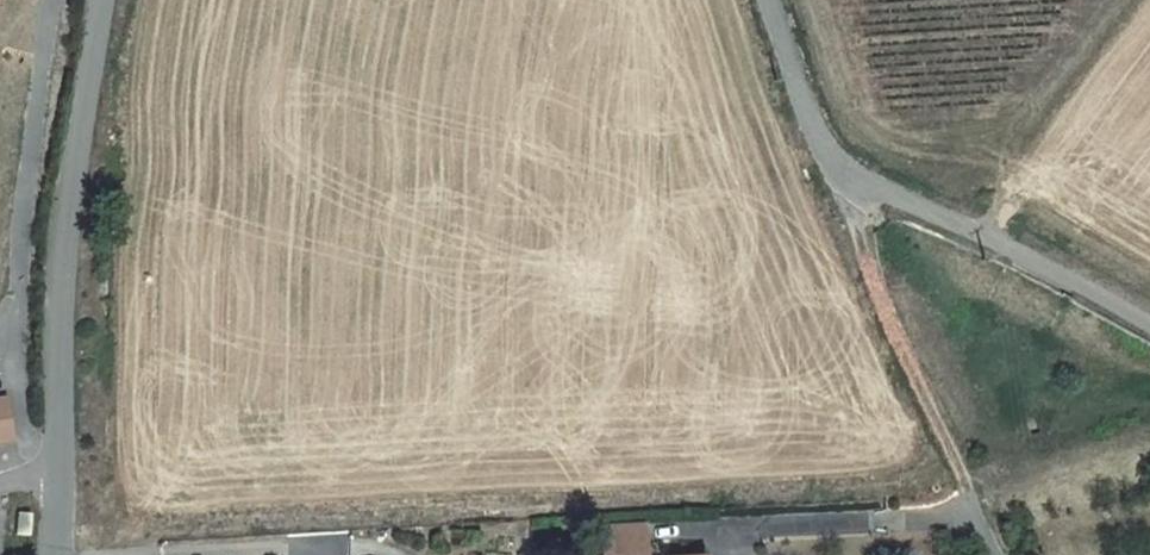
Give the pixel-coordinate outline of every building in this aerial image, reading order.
[(3,399),(0,399),(0,443),(12,440),(3,399)] [(642,554),(641,528),(601,530),(602,554),(624,554),(642,554)]
